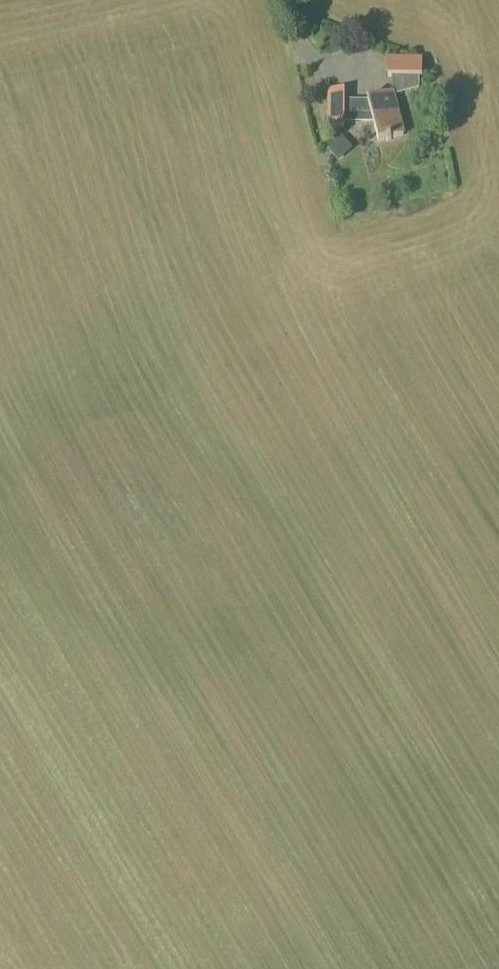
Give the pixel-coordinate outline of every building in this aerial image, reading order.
[(387,78),(391,78),(420,78),(422,78),(422,61),(388,60),(387,78)] [(328,91),(328,128),(344,129),(344,124),(373,125),(378,143),(403,137),(393,98),(392,94),(391,94),(367,100),(368,103),(344,103),(344,91),(328,91)] [(359,128),(347,135),(353,146),(365,138),(359,128)]
